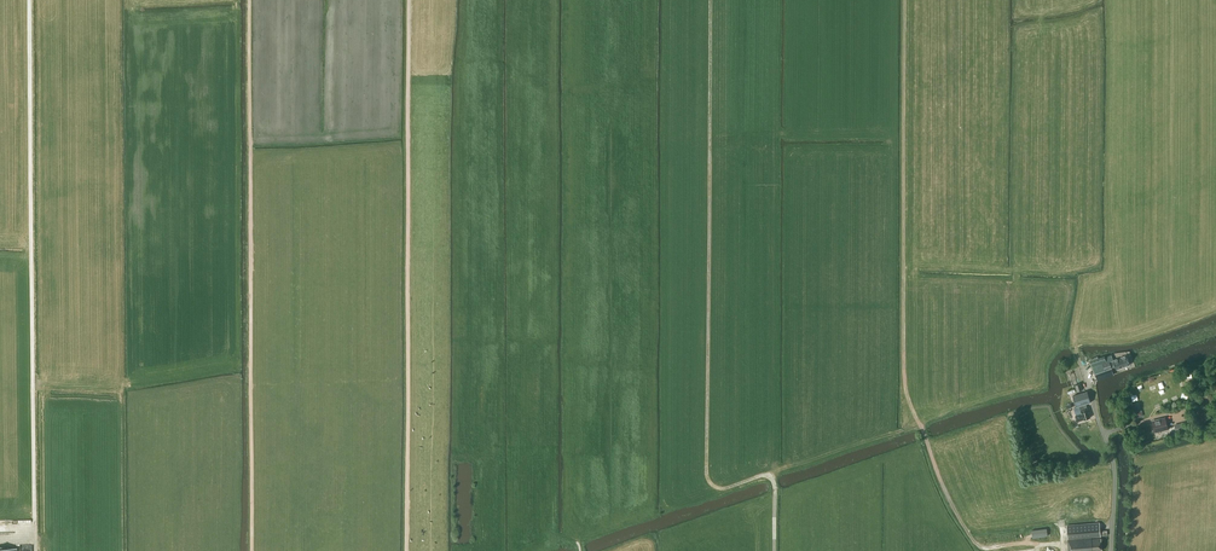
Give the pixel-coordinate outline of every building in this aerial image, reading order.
[(1116,369),(1130,364),(1127,355),(1113,360),(1111,354),(1105,356),(1090,360),(1095,373),(1115,366),(1116,369)] [(1076,407),(1086,403),(1091,402),(1088,391),(1073,396),(1076,407)] [(1083,419),(1090,417),(1086,403),(1076,407),(1078,411),(1081,410),(1082,413),(1075,415),(1077,421),(1083,419)] [(1169,427),(1166,416),(1152,419),(1155,431),(1169,427)] [(1184,422),(1174,424),(1176,431),(1186,429),(1184,422)] [(1108,535),(1107,530),(1100,530),(1100,523),(1067,526),(1069,550),(1094,550),(1102,550),(1101,538),(1092,538),(1092,536),(1108,535)] [(1048,536),(1047,528),(1032,530),(1033,537),(1048,536)]
